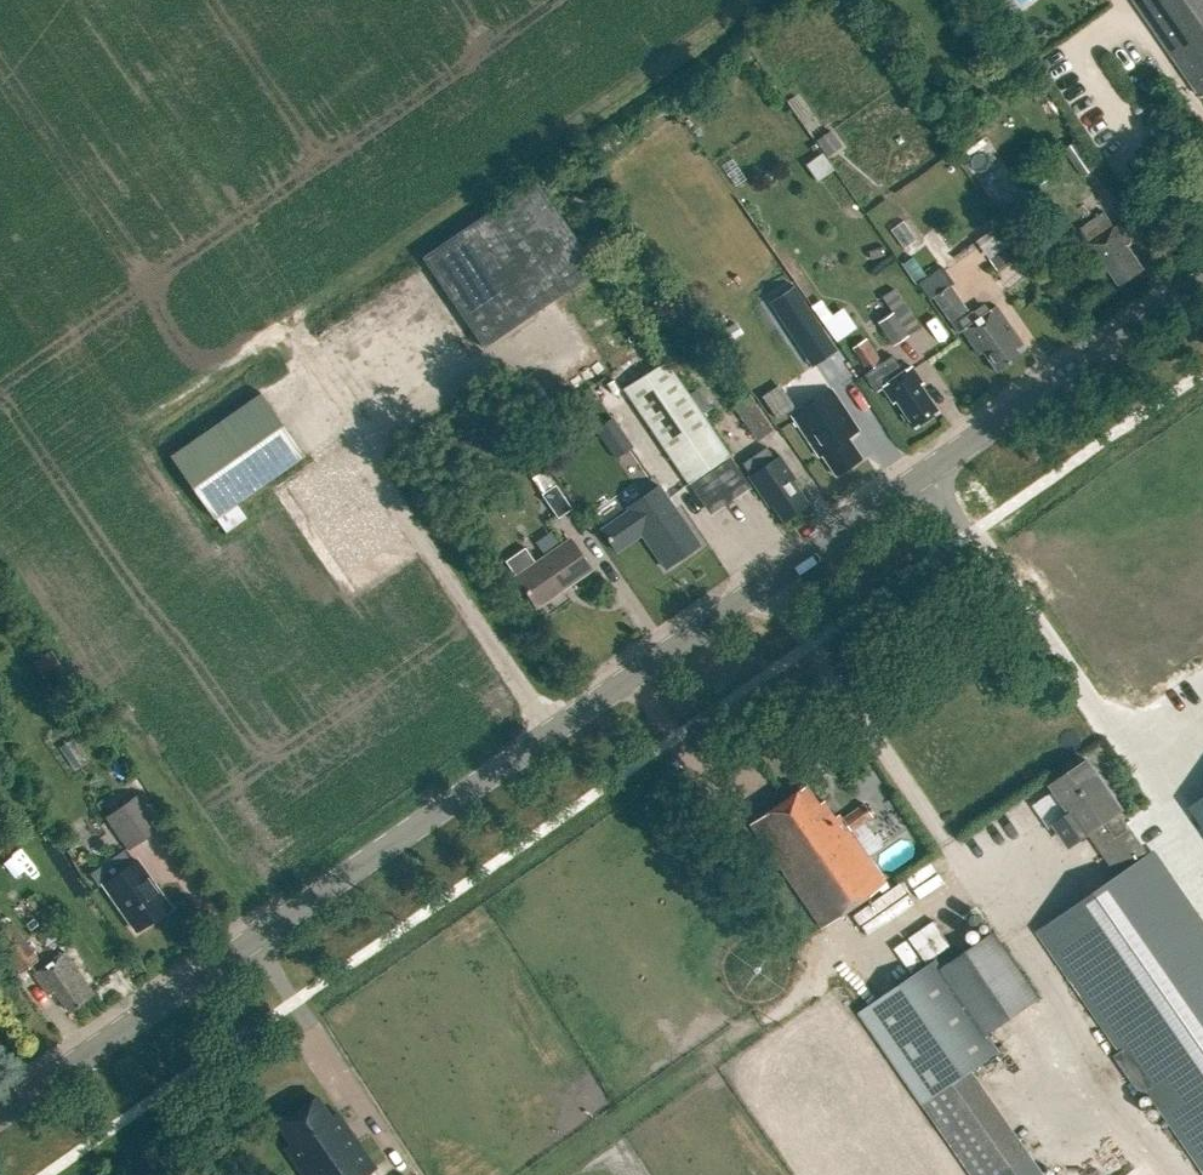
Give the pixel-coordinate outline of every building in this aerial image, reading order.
[(1202,97),(1202,0),(1135,0),(1202,97)] [(815,141),(826,158),(842,147),(830,131),(827,133),(799,93),(789,99),(817,139),(815,141)] [(1048,128),(1083,178),(1098,168),(1069,125),(1068,126),(1062,118),(1048,128)] [(802,162),(814,179),(830,168),(819,151),(802,162)] [(537,179),(422,257),(483,347),(598,269),(537,179)] [(1088,245),(1105,270),(1108,267),(1120,285),(1144,269),(1128,246),(1132,243),(1119,224),(1115,227),(1105,213),(1081,229),(1091,243),(1088,245)] [(975,244),(996,274),(1006,267),(1019,269),(1021,273),(1027,269),(999,228),(975,244)] [(776,256),(805,298),(815,291),(786,249),(776,256)] [(966,311),(949,286),(952,284),(940,267),(925,278),(915,263),(911,266),(907,260),(903,264),(906,269),(905,270),(915,285),(916,284),(928,301),(932,299),(948,323),(966,311)] [(836,351),(820,327),(793,286),(769,302),(796,343),(812,367),(836,351)] [(978,355),(983,352),(996,372),(1020,355),(1016,349),(1023,345),(996,306),(961,330),(978,355)] [(894,312),(878,323),(893,345),(909,334),(894,312)] [(735,323),(720,332),(727,343),(741,334),(735,323)] [(896,402),(914,428),(938,412),(919,385),(922,383),(910,366),(903,372),(891,356),(863,375),(875,392),(882,387),(893,404),(896,402)] [(624,389),(705,507),(746,480),(666,362),(663,363),(625,388),(624,389)] [(831,389),(792,415),(818,456),(822,454),(836,474),(860,458),(847,437),(858,430),(831,389)] [(261,392),(170,456),(214,519),(216,517),(236,503),(305,455),(261,392)] [(496,407),(488,394),(479,400),(487,412),(496,407)] [(734,407),(759,441),(774,430),(749,396),(734,407)] [(614,418),(596,431),(615,458),(633,446),(614,418)] [(779,456),(750,477),(764,498),(767,496),(783,519),(807,503),(791,480),(793,478),(779,456)] [(542,493),(554,485),(544,470),(532,478),(542,493)] [(541,494),(558,516),(560,519),(573,509),(556,483),(554,485),(542,493),(541,494)] [(601,529),(614,548),(642,529),(668,566),(699,544),(674,508),(671,510),(666,503),(669,500),(658,485),(629,510),(627,508),(601,529)] [(236,503),(216,517),(225,531),(246,517),(236,503)] [(512,557),(522,572),(516,576),(537,607),(563,589),(562,587),(572,580),(573,581),(591,569),(570,539),(534,564),(524,549),(512,557)] [(35,661),(48,679),(64,668),(52,650),(35,661)] [(881,673),(869,682),(878,694),(890,685),(881,673)] [(1151,852),(1149,854),(1125,820),(1119,811),(1121,809),(1088,760),(1078,767),(1074,766),(1065,773),(1064,777),(1054,784),(1073,812),(1057,823),(1071,844),(1090,831),(1120,874),(1041,929),(1124,1048),(1115,1055),(1142,1094),(1151,1087),(1202,1163),(1202,926),(1151,852)] [(1176,803),(1202,841),(1202,784),(1176,803)] [(838,815),(834,817),(823,801),(818,804),(805,785),(750,823),(821,927),(885,883),(850,831),(872,816),(864,804),(841,820),(838,815)] [(136,827),(144,840),(160,829),(138,796),(121,808),(134,828),(136,827)] [(152,882),(136,860),(103,883),(136,931),(170,907),(157,889),(151,894),(146,886),(152,882)] [(0,933),(0,941),(21,973),(40,960),(15,923),(0,933)] [(944,966),(941,968),(987,1035),(990,1033),(1041,998),(994,931),(944,966)] [(64,952),(33,974),(48,994),(54,990),(69,1012),(87,1000),(83,994),(90,989),(64,952)] [(938,958),(862,1012),(924,1102),(1001,1049),(990,1033),(987,1035),(941,968),(944,966),(938,958)] [(303,1174),(363,1174),(374,1167),(337,1113),(330,1117),(316,1097),(278,1123),(292,1143),(285,1148),(303,1174)]
